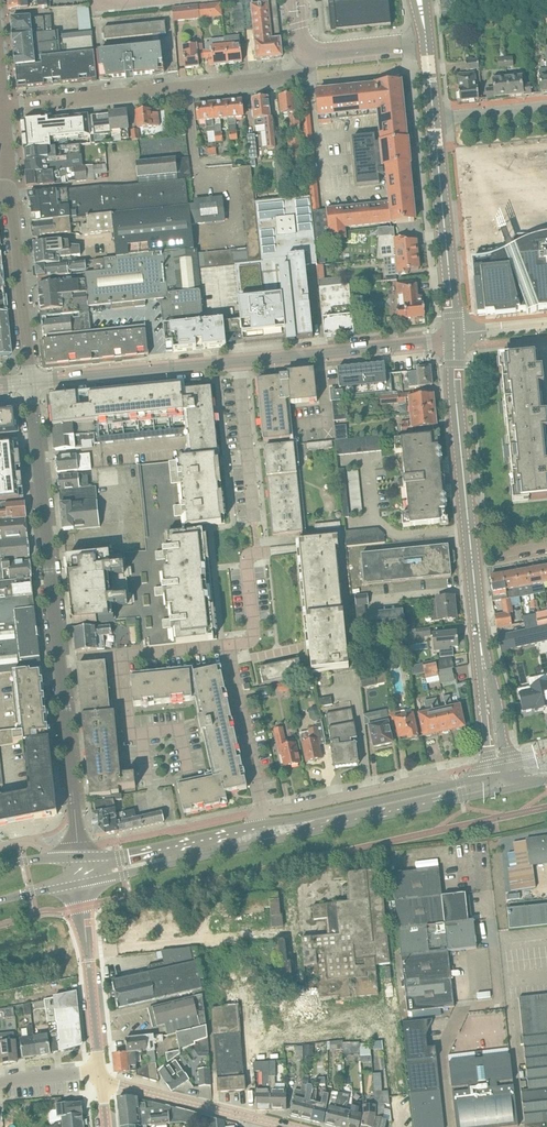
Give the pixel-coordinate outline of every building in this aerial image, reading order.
[(47,0),(8,0),(9,11),(48,7),(47,0)] [(241,1),(242,3),(245,29),(254,28),(251,0),(248,0),(241,1)] [(274,58),(274,53),(281,52),(276,0),(251,0),(254,28),(255,43),(257,60),(274,58)] [(331,32),(391,26),(388,0),(328,0),(331,32)] [(220,3),(198,5),(199,16),(210,15),(209,8),(220,7),(220,3)] [(242,3),(233,4),(236,33),(245,32),(245,29),(242,3)] [(199,16),(198,5),(172,8),(173,19),(199,16)] [(91,29),(91,6),(79,6),(79,29),(91,29)] [(541,10),(528,12),(529,21),(542,19),(541,10)] [(14,60),(39,57),(39,55),(61,54),(59,31),(46,31),(45,16),(11,18),(12,35),(14,60)] [(165,22),(103,28),(105,41),(166,34),(165,22)] [(92,29),(61,32),(63,44),(66,44),(67,54),(94,52),(92,29)] [(224,37),(225,46),(227,63),(242,62),(239,35),(224,37)] [(204,58),(203,51),(202,44),(183,46),(185,68),(199,66),(198,59),(204,58)] [(227,63),(225,46),(211,47),(212,50),(205,51),(206,58),(208,58),(209,65),(227,63)] [(98,54),(100,80),(126,77),(126,78),(134,77),(134,76),(164,73),(161,47),(134,50),(98,54)] [(40,64),(39,57),(14,60),(17,88),(71,83),(70,81),(96,78),(96,80),(97,80),(94,52),(41,58),(42,64),(40,64)] [(169,71),(178,71),(178,53),(168,53),(169,71)] [(506,67),(505,57),(498,58),(499,68),(506,67)] [(466,70),(477,69),(479,69),(478,60),(466,61),(466,70)] [(479,99),(478,88),(476,88),(474,73),(459,75),(461,90),(459,90),(460,101),(479,99)] [(521,74),(507,76),(509,96),(531,94),(530,85),(522,86),(521,74)] [(509,96),(507,76),(493,77),(494,89),(486,89),(487,98),(509,96)] [(403,222),(414,221),(409,165),(410,165),(407,140),(406,140),(400,82),(376,85),(376,86),(316,92),(317,99),(320,124),(331,123),(331,121),(379,116),(382,143),(381,143),(381,144),(375,145),(374,137),(352,139),(357,186),(379,184),(379,177),(388,176),(390,203),(327,210),(327,211),(313,212),(314,229),(316,241),(345,238),(344,229),(344,227),(392,222),(392,223),(403,222)] [(293,95),(279,96),(281,115),(289,114),(291,130),(298,129),(299,139),(301,139),(297,105),(294,105),(293,95)] [(268,97),(252,99),(253,111),(251,112),(252,117),(253,117),(254,126),(265,125),(267,148),(276,147),(273,117),(270,118),(268,97)] [(226,102),(227,119),(230,141),(237,140),(235,118),(243,117),(241,100),(226,102)] [(227,119),(226,102),(211,103),(215,142),(217,155),(224,154),(223,143),(220,120),(227,119)] [(215,142),(211,103),(196,105),(198,122),(206,121),(208,143),(215,142)] [(136,111),(136,116),(137,128),(159,126),(158,116),(151,116),(150,109),(136,111)] [(129,138),(127,123),(126,112),(92,115),(94,135),(112,133),(112,130),(120,129),(121,139),(129,138)] [(26,122),(21,122),(24,151),(51,148),(50,140),(90,136),(88,116),(74,117),(46,120),(46,121),(42,121),(41,120),(26,122)] [(254,133),(247,134),(249,157),(250,157),(255,156),(257,156),(254,133)] [(304,175),(301,139),(299,139),(288,140),(292,176),(299,175),(304,175)] [(81,155),(80,146),(51,148),(24,151),(25,162),(47,159),(66,157),(81,155)] [(47,159),(25,162),(26,173),(59,170),(60,170),(67,168),(74,168),(83,167),(81,155),(66,157),(47,159)] [(189,158),(136,163),(137,177),(177,174),(178,180),(191,179),(189,158)] [(106,164),(93,166),(94,174),(107,172),(106,164)] [(83,167),(74,168),(76,181),(94,179),(94,174),(93,166),(93,165),(83,167)] [(261,262),(251,166),(239,168),(248,248),(249,263),(261,262)] [(59,170),(26,173),(28,187),(62,184),(60,170),(59,170)] [(191,224),(189,206),(188,206),(185,180),(151,183),(153,199),(137,201),(135,185),(122,186),(100,186),(28,194),(29,200),(33,199),(35,222),(33,222),(33,223),(31,223),(33,237),(71,233),(70,225),(77,225),(77,223),(79,223),(79,228),(82,228),(82,235),(114,232),(117,257),(194,248),(192,229),(191,224)] [(249,263),(198,269),(201,300),(160,304),(161,305),(163,323),(174,322),(175,326),(164,327),(165,345),(172,345),(173,352),(197,349),(196,342),(202,342),(203,349),(226,346),(226,342),(232,341),(229,316),(235,316),(237,334),(242,334),(243,342),(286,338),(286,337),(296,336),(296,339),(313,337),(305,266),(309,265),(308,255),(316,255),(310,197),(256,203),(262,261),(261,262),(249,263)] [(189,206),(191,224),(224,221),(222,198),(195,201),(195,206),(189,206)] [(546,234),(537,236),(529,236),(522,235),(518,236),(516,236),(515,237),(514,238),(513,239),(513,240),(513,242),(513,243),(513,244),(514,245),(514,246),(513,247),(512,246),(510,245),(509,245),(508,245),(507,246),(506,247),(505,248),(505,249),(506,250),(506,251),(505,252),(505,251),(503,252),(500,254),(497,255),(493,256),(490,257),(488,258),(486,258),(482,259),(471,260),(477,316),(478,315),(478,314),(485,314),(485,315),(494,314),(496,317),(516,315),(516,312),(526,311),(527,314),(540,309),(546,309),(546,234)] [(392,235),(378,237),(380,237),(378,258),(377,258),(377,259),(397,257),(417,254),(416,240),(405,242),(405,238),(392,240),(392,235)] [(70,245),(80,246),(79,243),(58,241),(34,244),(35,255),(70,251),(70,245)] [(81,256),(80,246),(70,245),(70,251),(35,255),(36,266),(71,262),(71,257),(81,256)] [(248,248),(196,255),(198,269),(249,263),(248,248)] [(105,270),(97,271),(85,272),(85,279),(87,293),(88,307),(112,304),(112,309),(146,306),(145,301),(156,300),(156,301),(160,304),(201,300),(198,269),(196,255),(196,249),(104,259),(105,270)] [(417,254),(397,257),(398,266),(384,267),(385,276),(408,274),(408,270),(419,269),(417,254)] [(105,270),(104,259),(96,260),(97,271),(105,270)] [(85,261),(71,262),(36,266),(37,277),(68,274),(67,268),(69,267),(70,271),(85,269),(85,261)] [(323,266),(317,267),(319,280),(319,287),(343,285),(342,278),(324,280),(323,266)] [(87,293),(85,279),(71,281),(71,287),(61,289),(60,282),(38,284),(39,298),(87,293)] [(396,307),(397,308),(398,319),(425,316),(424,304),(421,304),(421,297),(417,297),(416,282),(397,284),(398,295),(404,294),(405,306),(396,307)] [(319,287),(324,337),(354,334),(349,284),(343,285),(319,287)] [(87,293),(39,298),(41,316),(78,312),(89,311),(88,307),(87,293)] [(362,298),(355,299),(357,311),(364,310),(362,298)] [(41,316),(43,336),(49,335),(80,332),(78,312),(41,316)] [(148,355),(145,325),(80,332),(49,335),(49,340),(44,340),(46,365),(137,356),(137,354),(144,353),(144,355),(148,355)] [(0,331),(0,343),(8,343),(7,330),(0,331)] [(8,343),(0,343),(0,357),(9,356),(8,343)] [(500,359),(505,404),(542,400),(540,386),(544,386),(542,370),(539,370),(537,355),(500,359)] [(334,400),(331,400),(331,401),(332,401),(346,399),(379,396),(386,395),(388,395),(393,395),(391,374),(386,374),(386,373),(385,373),(385,369),(385,368),(384,364),(384,363),(338,368),(337,368),(338,379),(339,381),(339,383),(339,384),(339,386),(339,388),(333,388),(334,400)] [(417,371),(408,372),(409,387),(419,386),(419,387),(421,387),(432,385),(430,368),(417,369),(417,371)] [(314,371),(299,372),(293,373),(287,374),(288,378),(284,378),(284,377),(257,380),(264,441),(290,438),(286,401),(290,401),(291,404),(317,402),(314,371)] [(115,391),(50,398),(53,426),(94,422),(94,423),(96,423),(183,414),(185,432),(189,431),(192,459),(214,457),(215,457),(215,456),(217,455),(217,456),(218,456),(214,419),(214,416),(213,410),(213,406),(212,401),(212,392),(211,388),(200,389),(200,384),(199,384),(199,383),(198,383),(185,384),(185,385),(187,384),(187,386),(175,388),(175,386),(176,386),(176,385),(155,387),(155,388),(156,388),(156,390),(144,391),(144,389),(145,389),(145,388),(124,390),(124,391),(125,391),(126,393),(114,394),(113,392),(115,392),(115,391)] [(388,395),(386,395),(379,396),(380,405),(398,403),(399,406),(410,405),(411,414),(434,411),(433,395),(410,398),(409,393),(393,395),(388,395)] [(505,404),(510,451),(546,448),(545,431),(546,431),(546,419),(546,414),(543,415),(542,400),(505,404)] [(17,433),(15,410),(0,412),(0,435),(17,433)] [(434,411),(411,414),(412,421),(408,422),(409,426),(401,427),(401,434),(413,432),(413,428),(436,425),(434,411)] [(94,422),(53,426),(54,438),(94,434),(96,434),(94,423),(94,422)] [(336,440),(348,439),(346,425),(334,426),(336,440)] [(94,434),(54,438),(55,450),(82,448),(81,441),(94,439),(94,434)] [(380,436),(348,439),(336,440),(337,455),(382,451),(380,436)] [(431,437),(394,440),(396,453),(402,452),(405,479),(398,479),(399,488),(406,487),(409,514),(402,514),(403,527),(440,523),(445,519),(444,508),(447,505),(444,502),(446,499),(443,496),(442,485),(438,482),(432,482),(432,478),(438,477),(441,474),(440,462),(442,459),(439,457),(439,456),(442,453),(438,450),(437,439),(431,437)] [(333,448),(332,441),(306,443),(307,450),(333,448)] [(0,447),(0,501),(4,500),(13,500),(24,498),(22,481),(19,453),(18,445),(0,447)] [(303,532),(294,445),(264,448),(273,535),(303,532)] [(510,451),(515,501),(546,498),(546,454),(546,448),(510,451)] [(57,472),(91,469),(90,453),(56,457),(57,472)] [(108,554),(66,558),(67,570),(68,570),(68,576),(71,601),(73,623),(73,624),(139,617),(142,645),(142,647),(143,646),(143,645),(145,645),(146,646),(146,645),(149,645),(149,646),(206,640),(217,639),(206,531),(202,531),(202,526),(225,523),(219,466),(219,464),(218,464),(218,465),(216,465),(216,464),(214,464),(214,457),(192,459),(181,460),(137,465),(146,550),(108,554)] [(89,487),(88,474),(79,475),(79,474),(58,476),(59,490),(89,487)] [(360,479),(351,480),(351,495),(361,494),(360,479)] [(96,486),(89,487),(59,490),(60,505),(97,501),(96,486)] [(26,518),(24,501),(6,502),(6,509),(0,510),(0,519),(16,518),(16,519),(26,518)] [(97,501),(60,505),(63,530),(100,526),(97,501)] [(16,519),(0,520),(0,531),(1,531),(2,540),(28,538),(26,518),(16,519)] [(331,532),(342,530),(340,522),(320,524),(320,525),(315,525),(315,533),(331,531),(331,532)] [(347,546),(385,543),(384,533),(378,528),(346,531),(347,546)] [(341,669),(349,668),(337,549),(339,549),(338,538),(301,541),(299,541),(300,544),(300,548),(301,553),(311,661),(312,668),(301,670),(299,660),(260,668),(260,669),(265,668),(267,676),(262,677),(263,684),(303,676),(330,670),(341,669)] [(8,548),(9,559),(30,557),(28,540),(0,543),(0,549),(8,548)] [(364,585),(451,576),(448,546),(361,555),(364,585)] [(19,562),(3,563),(2,563),(3,571),(4,583),(32,580),(30,561),(19,562)] [(540,567),(527,569),(531,592),(544,590),(543,583),(540,567)] [(527,569),(515,571),(519,594),(531,592),(527,569)] [(519,594),(515,571),(502,574),(506,596),(519,594)] [(506,596),(502,574),(490,576),(493,592),(490,592),(492,601),(501,600),(504,613),(509,612),(512,612),(511,605),(505,606),(504,599),(507,598),(506,596)] [(4,592),(5,600),(33,597),(32,580),(4,583),(0,583),(0,592),(4,592)] [(405,630),(404,622),(403,611),(366,615),(365,604),(369,604),(368,595),(355,596),(359,635),(405,630)] [(42,671),(33,597),(5,600),(0,601),(0,674),(11,673),(11,674),(42,671)] [(432,599),(433,610),(434,621),(445,620),(456,619),(453,597),(437,599),(432,599)] [(504,613),(494,615),(496,627),(512,625),(509,612),(504,613)] [(537,627),(536,620),(535,614),(523,617),(525,630),(537,627)] [(536,620),(537,627),(546,625),(546,618),(536,620)] [(73,629),(76,652),(97,650),(97,649),(105,648),(103,636),(111,635),(111,634),(112,634),(112,633),(113,633),(113,626),(110,626),(110,625),(73,629)] [(516,648),(546,641),(546,625),(512,633),(516,648)] [(417,637),(431,636),(431,627),(417,628),(417,637)] [(439,645),(439,651),(449,650),(449,647),(457,647),(457,641),(458,640),(457,632),(433,635),(434,645),(439,645)] [(437,668),(436,661),(423,664),(424,667),(425,672),(426,678),(438,676),(436,668),(437,668)] [(82,717),(111,714),(114,714),(114,713),(110,713),(110,706),(112,706),(112,701),(109,701),(107,676),(109,676),(109,675),(109,671),(106,671),(105,662),(77,665),(82,717)] [(369,674),(383,672),(381,663),(368,666),(369,674)] [(223,776),(178,786),(184,813),(193,811),(192,808),(203,805),(204,808),(221,805),(220,802),(227,800),(225,794),(247,789),(245,779),(242,780),(239,769),(242,768),(240,759),(237,760),(235,749),(238,748),(234,731),(231,732),(228,720),(231,719),(228,703),(224,703),(222,692),(225,691),(221,674),(218,675),(217,669),(193,674),(203,717),(198,718),(201,733),(206,732),(216,775),(222,773),(223,776)] [(438,672),(440,683),(447,682),(446,677),(453,676),(451,669),(438,672)] [(383,672),(369,674),(361,676),(363,687),(377,684),(377,683),(386,682),(384,671),(383,672)] [(131,679),(134,706),(143,705),(142,702),(154,701),(154,704),(172,702),(171,699),(183,698),(183,701),(192,700),(190,673),(131,679)] [(517,689),(522,711),(535,708),(535,711),(546,708),(546,673),(541,675),(543,683),(517,689)] [(22,743),(49,740),(49,739),(43,739),(43,734),(45,734),(43,718),(46,718),(42,680),(12,684),(17,729),(0,731),(0,747),(22,743)] [(292,690),(291,682),(278,684),(280,692),(292,690)] [(443,697),(446,709),(450,730),(464,727),(459,706),(452,707),(449,696),(443,697)] [(321,707),(332,704),(331,697),(319,699),(321,707)] [(437,699),(431,700),(438,733),(450,730),(446,709),(439,710),(437,699)] [(438,733),(431,700),(424,702),(426,713),(419,715),(424,736),(438,733)] [(311,708),(309,712),(311,719),(314,722),(318,721),(320,717),(319,710),(315,707),(311,708)] [(332,755),(331,755),(331,757),(333,757),(334,767),(333,767),(333,768),(334,768),(334,769),(335,769),(335,768),(356,765),(357,766),(358,766),(358,765),(359,765),(358,764),(357,764),(355,746),(356,746),(356,745),(355,745),(355,744),(354,744),(354,745),(352,745),(351,739),(357,738),(352,709),(326,714),(331,743),(332,743),(333,748),(332,747),(331,747),(332,747),(331,748),(331,749),(332,749),(332,755)] [(388,715),(391,714),(390,710),(382,712),(383,718),(377,720),(378,724),(369,726),(372,736),(374,747),(392,743),(388,723),(390,722),(388,715)] [(400,712),(391,714),(388,715),(390,722),(391,726),(397,725),(399,738),(408,736),(409,739),(418,737),(413,715),(401,717),(400,712)] [(118,780),(111,714),(82,717),(83,726),(86,725),(87,734),(84,734),(86,753),(89,752),(90,761),(87,762),(88,780),(92,780),(93,788),(89,789),(90,797),(95,797),(111,795),(111,794),(119,793),(119,789),(136,787),(134,776),(123,777),(123,779),(118,780)] [(326,743),(321,721),(315,722),(315,725),(308,727),(310,740),(302,742),(307,762),(322,758),(319,745),(326,743)] [(275,730),(276,734),(280,754),(282,754),(284,767),(300,763),(295,743),(294,744),(293,739),(285,741),(282,728),(275,730)] [(33,796),(21,799),(29,798),(33,819),(57,814),(49,740),(22,743),(23,743),(26,743),(33,796)] [(121,794),(111,795),(95,797),(95,802),(98,813),(92,814),(94,838),(164,822),(161,812),(135,818),(134,810),(119,814),(116,814),(115,808),(113,800),(122,799),(121,794)] [(511,891),(536,888),(532,865),(546,863),(546,836),(526,839),(526,841),(513,842),(514,849),(507,850),(509,863),(507,863),(511,891)] [(395,901),(442,896),(439,868),(392,873),(395,901)] [(357,906),(352,907),(350,903),(362,900),(354,872),(238,901),(239,919),(224,921),(226,943),(229,965),(235,1022),(274,1018),(274,1014),(281,1013),(281,1017),(292,1016),(292,1012),(298,1012),(299,1016),(310,1014),(309,1010),(316,1010),(317,1014),(328,1012),(327,1009),(334,1008),(335,1012),(345,1011),(345,1007),(352,1006),(352,1010),(366,1009),(367,1013),(383,1009),(357,906)] [(465,893),(442,896),(395,901),(398,928),(468,921),(465,893)] [(507,909),(509,929),(546,925),(546,904),(507,909)] [(474,920),(468,921),(398,928),(401,956),(448,951),(477,947),(474,920)] [(142,945),(110,948),(113,977),(123,976),(124,981),(119,981),(124,1032),(140,1030),(140,1032),(162,1030),(157,978),(145,979),(144,974),(229,965),(226,943),(143,951),(142,945)] [(454,1007),(448,951),(401,956),(408,1012),(454,1007)] [(56,997),(44,1000),(46,1009),(48,1026),(50,1041),(52,1052),(60,1051),(77,1047),(81,1041),(76,993),(56,995),(56,997)] [(519,997),(523,1035),(520,1036),(521,1044),(524,1044),(526,1068),(529,1090),(521,1091),(524,1123),(525,1126),(546,1126),(546,994),(519,997)] [(46,1009),(44,1000),(35,1002),(36,1011),(46,1009)] [(25,1016),(31,1015),(30,1003),(14,1006),(15,1010),(24,1009),(25,1016)] [(6,1018),(15,1017),(13,1008),(5,1009),(6,1018)] [(403,1023),(403,1026),(407,1061),(410,1094),(414,1126),(444,1126),(440,1091),(437,1058),(435,1047),(427,1048),(426,1035),(432,1020),(403,1023)] [(181,1051),(166,1054),(168,1063),(181,1054),(181,1052),(195,1046),(195,1044),(198,1043),(208,1039),(207,1026),(177,1033),(181,1051)] [(35,1032),(36,1036),(34,1037),(36,1056),(50,1054),(46,1030),(35,1032)] [(17,1062),(13,1031),(0,1032),(0,1043),(1,1050),(0,1050),(0,1055),(1,1055),(2,1064),(17,1062)] [(18,1048),(19,1059),(36,1056),(34,1037),(36,1036),(35,1032),(35,1031),(30,1031),(31,1034),(20,1036),(20,1039),(22,1047),(18,1048)] [(127,1054),(135,1053),(155,1051),(154,1043),(163,1042),(162,1036),(153,1036),(125,1039),(127,1054)] [(208,1039),(198,1043),(203,1050),(208,1050),(208,1039)] [(370,1043),(359,1044),(360,1054),(360,1056),(371,1056),(370,1049),(370,1043)] [(360,1054),(359,1044),(343,1045),(343,1050),(344,1054),(360,1054)] [(314,1046),(305,1046),(304,1056),(314,1057),(314,1046)] [(135,1053),(127,1054),(113,1055),(115,1070),(118,1073),(136,1071),(137,1076),(149,1079),(148,1065),(142,1065),(141,1070),(137,1070),(135,1053)] [(510,1056),(449,1063),(456,1126),(514,1126),(518,1126),(510,1056)] [(166,1067),(158,1072),(161,1076),(162,1076),(171,1091),(189,1079),(183,1071),(176,1060),(166,1067)] [(276,1060),(269,1061),(270,1075),(268,1075),(270,1090),(271,1109),(286,1110),(285,1090),(276,1090),(276,1060)] [(270,1075),(269,1061),(254,1062),(255,1071),(263,1070),(264,1084),(262,1084),(263,1090),(255,1090),(257,1109),(271,1109),(270,1090),(268,1075),(270,1075)] [(156,1064),(148,1065),(149,1079),(158,1082),(158,1076),(156,1064)] [(212,1087),(210,1072),(200,1073),(201,1088),(212,1087)] [(373,1126),(385,1126),(387,1120),(382,1119),(384,1111),(385,1106),(384,1106),(384,1104),(390,1104),(388,1094),(382,1095),(380,1074),(372,1075),(374,1098),(375,1102),(377,1102),(375,1113),(375,1117),(373,1126)] [(308,1084),(304,1100),(305,1100),(301,1118),(312,1120),(315,1103),(310,1101),(314,1085),(308,1084)] [(321,1104),(315,1103),(312,1120),(323,1123),(327,1106),(329,1093),(324,1092),(321,1104)] [(342,1098),(342,1093),(338,1092),(337,1099),(335,1108),(329,1106),(324,1124),(336,1126),(342,1098)] [(336,1126),(338,1126),(347,1126),(351,1112),(345,1110),(348,1100),(343,1098),(343,1093),(342,1093),(342,1098),(336,1126)] [(139,1110),(146,1109),(146,1104),(138,1104),(138,1098),(132,1097),(118,1098),(119,1111),(139,1109),(139,1110)] [(61,1116),(83,1115),(82,1102),(62,1104),(61,1098),(50,1099),(51,1110),(56,1110),(57,1117),(61,1116)] [(305,1100),(304,1100),(294,1098),(290,1115),(301,1118),(305,1100)] [(364,1115),(362,1122),(361,1126),(373,1126),(375,1117),(375,1113),(377,1102),(375,1102),(374,1098),(369,1098),(369,1106),(363,1106),(364,1115)] [(199,1114),(153,1102),(153,1106),(149,1106),(149,1107),(150,1107),(150,1108),(146,1109),(139,1110),(139,1109),(119,1111),(121,1126),(137,1126),(140,1126),(147,1126),(180,1123),(198,1125),(199,1114)] [(351,1112),(347,1126),(359,1126),(362,1114),(358,1113),(359,1107),(352,1105),(351,1112)] [(216,1118),(199,1114),(198,1125),(199,1125),(199,1126),(217,1126),(216,1118)] [(62,1124),(54,1126),(84,1126),(83,1115),(61,1116),(62,1124)]
